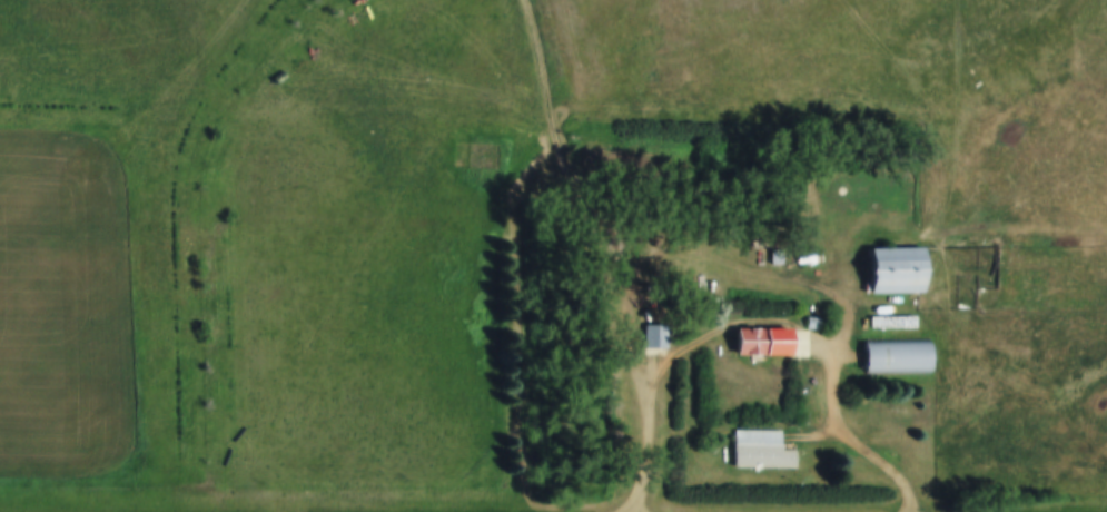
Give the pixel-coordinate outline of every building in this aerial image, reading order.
[(919,250),(866,250),(866,295),(919,295),(919,250)] [(642,350),(665,350),(665,327),(642,327),(642,350)] [(733,357),(787,357),(787,329),(733,329),(733,357)] [(927,375),(927,343),(862,343),(862,375),(927,375)] [(779,431),(732,431),(732,469),(792,469),(792,446),(779,446),(779,431)]
